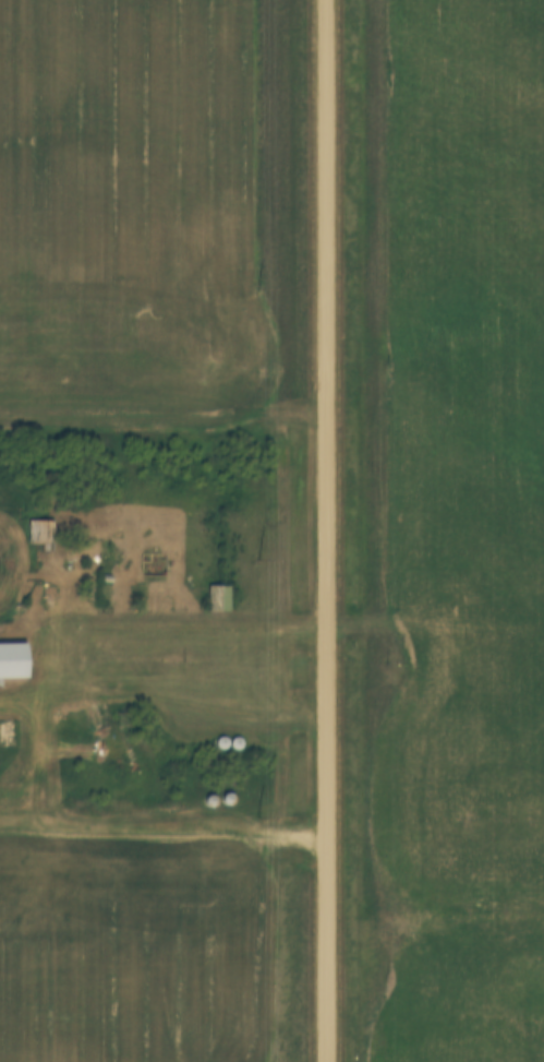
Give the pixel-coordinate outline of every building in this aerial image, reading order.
[(29,644),(0,644),(0,679),(29,679),(29,644)]
